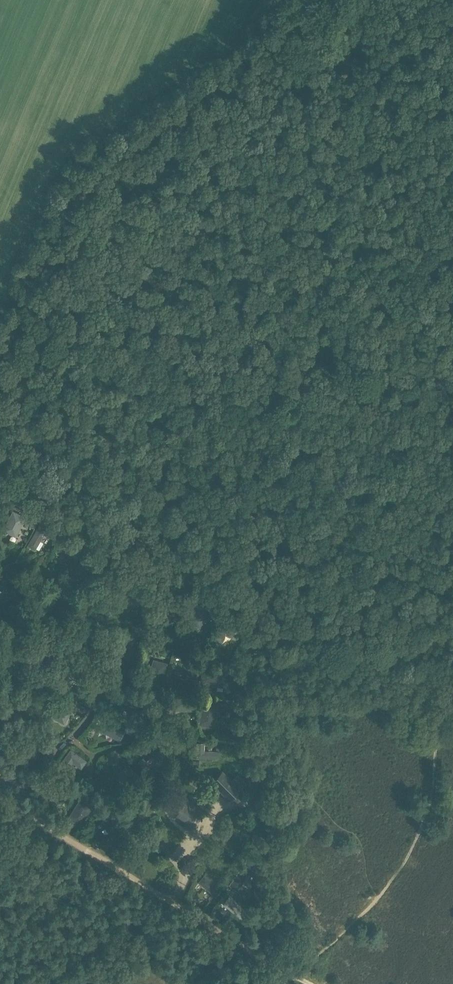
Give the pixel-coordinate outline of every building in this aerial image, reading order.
[(17,538),(26,521),(12,514),(4,531),(17,538)] [(49,533),(42,529),(31,546),(38,550),(49,533)] [(84,549),(76,544),(67,560),(77,564),(84,549)] [(97,556),(91,552),(79,571),(85,575),(97,556)] [(201,628),(210,606),(196,600),(187,622),(201,628)] [(236,630),(222,624),(215,642),(221,645),(226,634),(233,637),(236,630)] [(86,629),(73,628),(73,637),(85,638),(86,629)] [(154,659),(147,682),(162,686),(169,663),(154,659)] [(83,668),(67,662),(65,669),(80,675),(83,668)] [(196,690),(200,668),(189,666),(187,678),(176,676),(174,686),(196,690)] [(223,687),(224,681),(226,672),(202,668),(200,684),(223,687)] [(146,694),(127,683),(118,698),(137,709),(146,694)] [(21,689),(12,690),(15,711),(23,710),(21,689)] [(173,711),(197,711),(197,697),(173,696),(173,711)] [(64,725),(75,704),(62,697),(51,718),(64,725)] [(214,728),(219,705),(204,702),(199,725),(214,728)] [(120,742),(124,733),(105,724),(101,732),(120,742)] [(1,728),(0,728),(0,746),(8,733),(1,728)] [(197,758),(218,759),(219,751),(205,751),(205,743),(197,742),(197,758)] [(88,762),(78,753),(72,748),(57,766),(65,773),(73,763),(82,769),(88,762)] [(155,760),(149,765),(142,758),(137,763),(149,776),(161,766),(155,760)] [(129,764),(116,774),(124,783),(136,773),(129,764)] [(247,783),(238,774),(232,780),(223,771),(213,780),(236,804),(246,795),(240,790),(247,783)] [(187,800),(186,802),(173,794),(165,807),(187,821),(186,827),(196,830),(201,812),(194,807),(195,805),(187,800)] [(80,825),(92,806),(80,799),(68,817),(80,825)] [(114,819),(105,826),(106,830),(110,833),(127,821),(112,800),(107,802),(105,806),(114,819)] [(229,885),(237,890),(249,873),(241,867),(229,885)] [(216,896),(221,890),(203,874),(197,881),(216,896)] [(229,894),(223,901),(243,918),(249,911),(229,894)]
